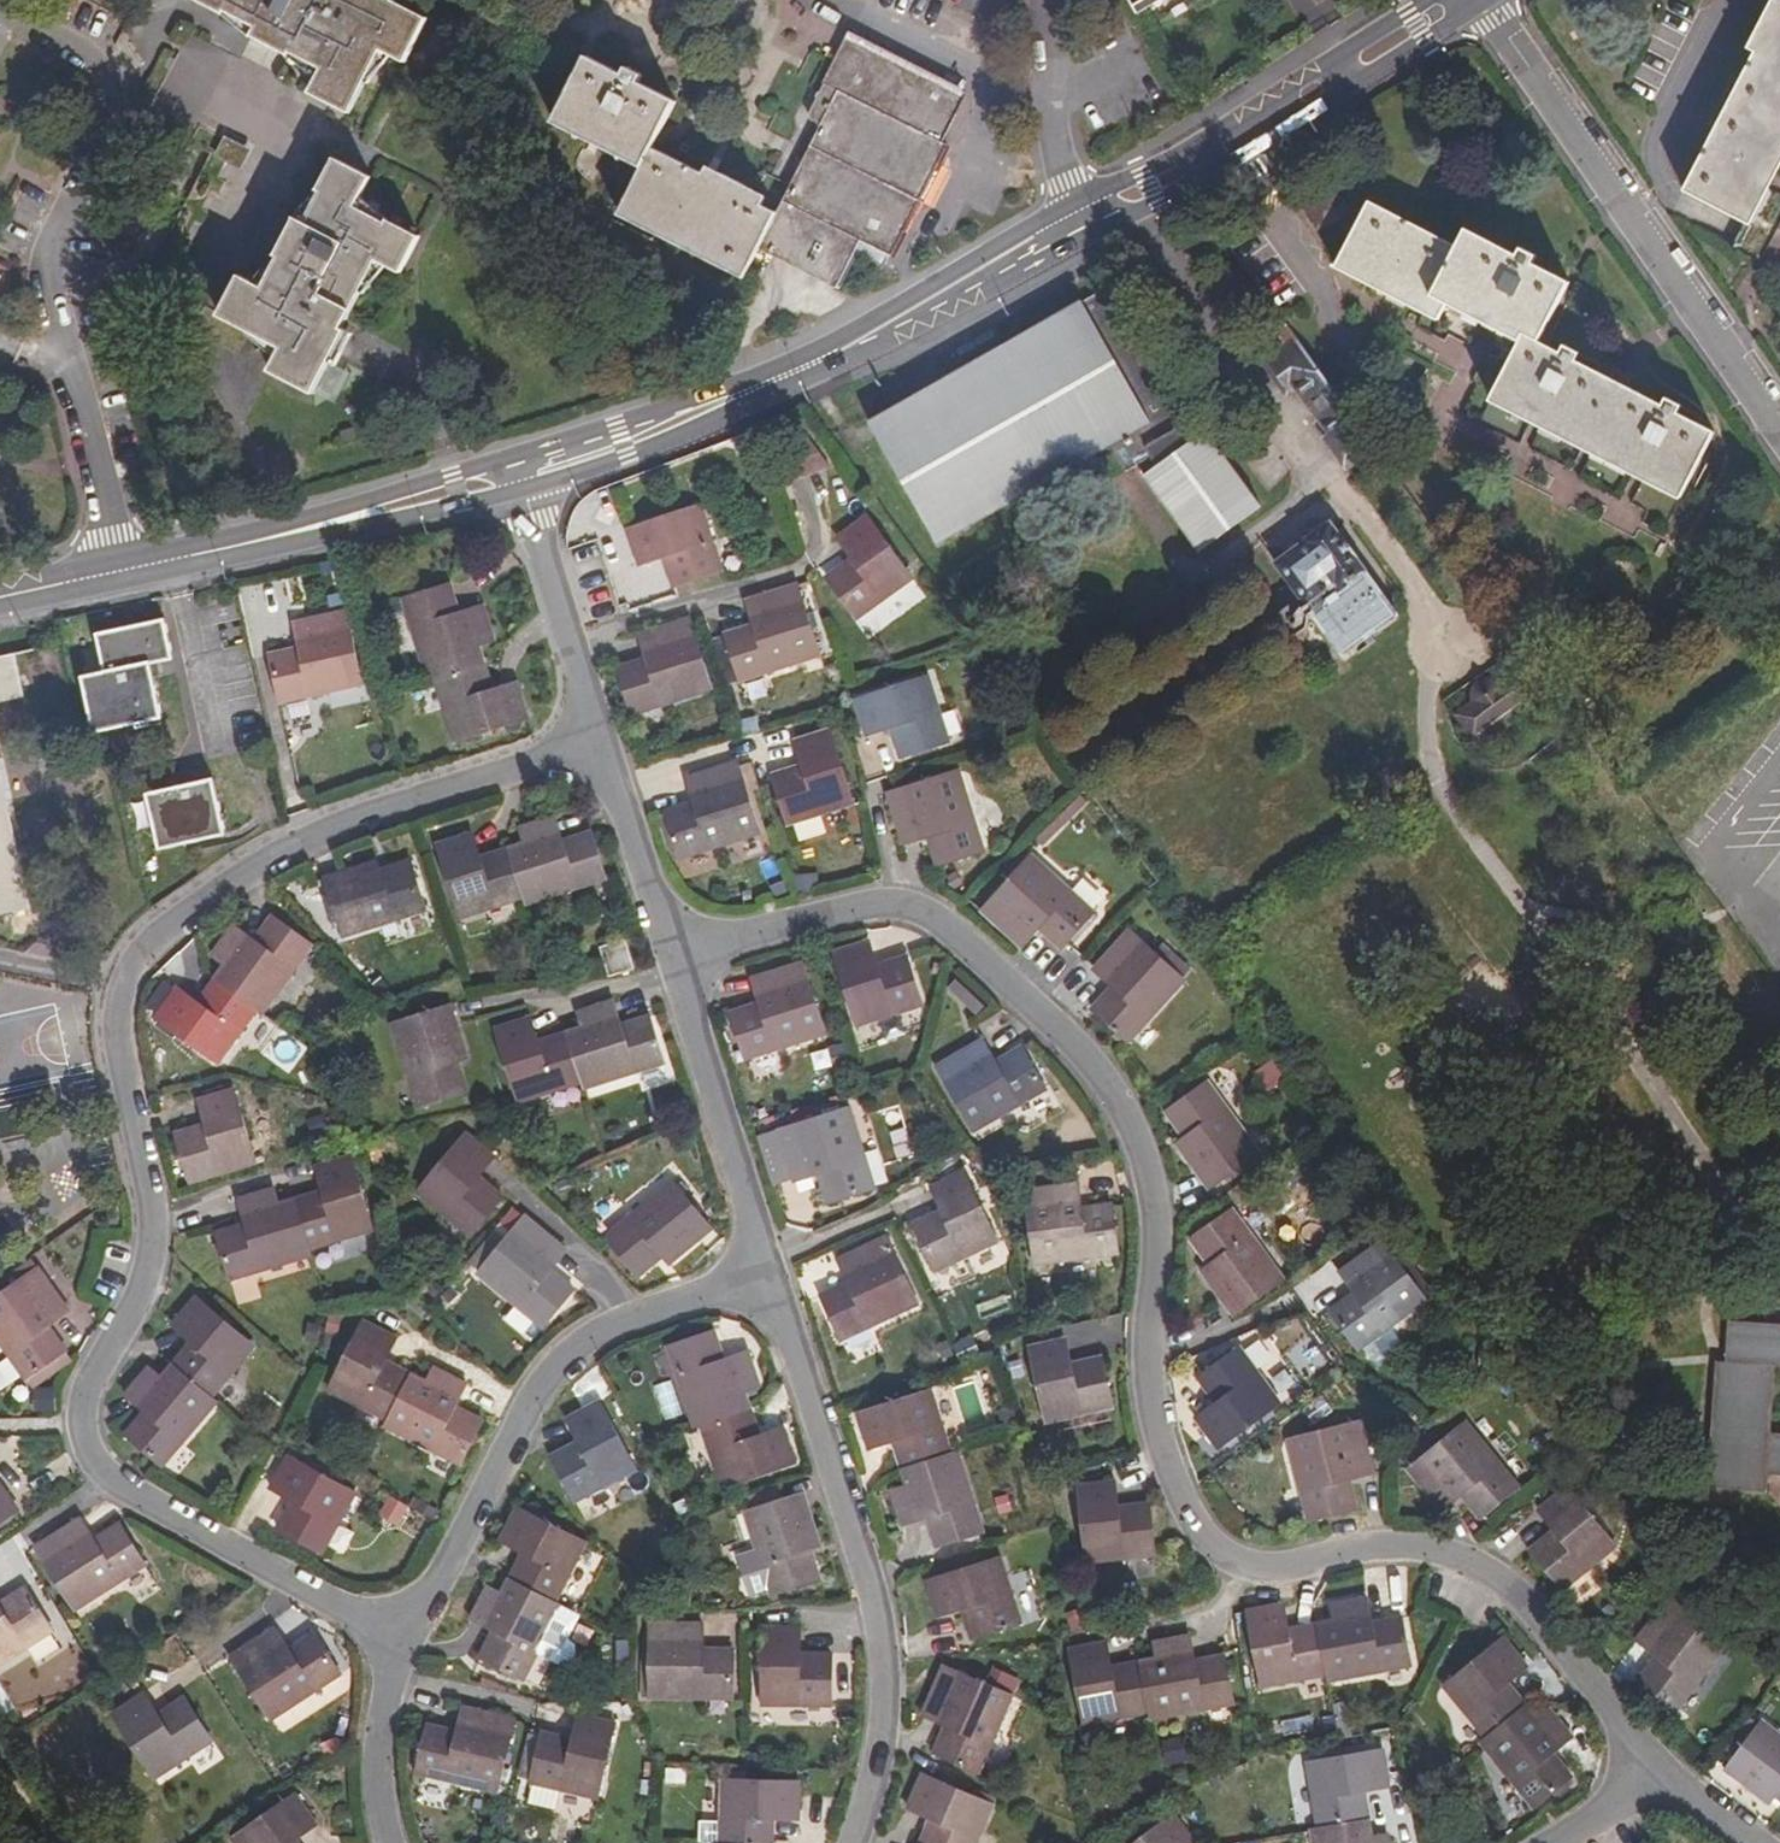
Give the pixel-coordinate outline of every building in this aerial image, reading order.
[(429,20),(391,0),(199,0),(225,15),(230,13),(257,29),(254,37),(291,56),(297,57),(324,72),(312,93),(350,114),(385,50),(406,61),(429,20)] [(1132,9),(1148,0),(1126,0),(1132,9)] [(1752,15),(1770,24),(1779,2),(1779,0),(1759,0),(1752,15)] [(1770,24),(1752,15),(1734,53),(1744,60),(1678,198),(1751,228),(1759,231),(1779,178),(1779,2),(1770,24)] [(788,188),(776,210),(759,244),(832,282),(855,237),(891,256),(911,218),(949,145),(943,141),(963,102),(845,40),(834,61),(820,90),(807,117),(818,129),(788,188)] [(759,244),(776,210),(767,205),(770,201),(717,174),(711,170),(708,177),(699,172),(656,149),(659,143),(667,127),(679,104),(642,85),(646,77),(630,69),(626,77),(590,58),(557,122),(645,170),(622,212),(742,276),(759,244)] [(245,276),(223,317),(285,350),(275,373),(317,394),(350,332),(345,329),(380,263),(403,274),(423,235),(394,220),(390,222),(361,207),(374,180),(339,161),(322,191),(323,196),(308,222),(300,219),(281,255),(283,257),(267,289),(245,276)] [(1366,206),(1329,266),(1326,271),(1432,330),(1436,324),(1443,313),(1514,356),(1490,398),(1487,404),(1672,505),(1675,499),(1706,440),(1675,423),(1677,413),(1662,404),(1656,411),(1574,364),(1576,360),(1564,350),(1555,358),(1532,347),(1564,291),(1529,271),(1533,262),(1519,253),(1509,264),(1463,236),(1450,255),(1366,206)] [(1165,405),(1056,483),(1119,450),(1132,472),(1143,466),(1211,551),(1274,503),(1211,433),(1206,438),(1195,419),(1185,422),(1109,291),(1093,300),(1165,405)] [(1165,405),(1093,300),(876,419),(946,541),(1056,483),(1165,405)] [(1377,445),(1297,336),(1266,359),(1288,387),(1297,380),(1333,427),(1330,434),(1350,463),(1377,445)] [(784,451),(794,481),(834,470),(814,441),(784,451)] [(704,503),(637,524),(647,556),(675,548),(678,561),(670,562),(676,583),(725,569),(704,503)] [(918,579),(875,518),(846,538),(864,569),(860,570),(850,568),(838,578),(864,617),(918,579)] [(1329,519),(1323,524),(1276,560),(1342,653),(1363,638),(1398,612),(1329,519)] [(409,591),(432,673),(441,670),(489,656),(483,636),(494,635),(485,602),(457,609),(453,598),(460,597),(453,578),(409,591)] [(756,597),(763,629),(751,632),(749,625),(731,630),(745,675),(824,650),(802,584),(756,597)] [(307,645),(276,649),(286,697),(365,676),(347,607),(300,618),(307,645)] [(167,612),(99,626),(108,667),(88,671),(99,729),(138,721),(142,727),(153,725),(154,717),(166,716),(156,657),(173,653),(167,612)] [(712,685),(691,619),(646,631),(655,662),(642,665),(640,659),(621,665),(636,709),(712,685)] [(0,647),(0,690),(23,685),(16,643),(0,647)] [(489,656),(441,670),(461,733),(532,712),(522,681),(491,688),(488,678),(495,676),(489,656)] [(1520,670),(1458,713),(1487,754),(1547,711),(1520,670)] [(931,681),(861,702),(869,733),(896,727),(901,757),(950,744),(931,681)] [(855,801),(834,728),(801,739),(809,774),(797,776),(795,766),(777,771),(791,820),(855,801)] [(32,899),(0,751),(0,907),(32,899)] [(758,829),(737,764),(692,776),(700,808),(688,810),(682,804),(668,808),(681,854),(758,829)] [(964,771),(894,792),(910,838),(940,831),(942,839),(936,841),(942,861),(990,848),(964,771)] [(216,775),(151,789),(163,846),(228,831),(216,775)] [(532,841),(515,847),(528,890),(530,896),(607,874),(596,832),(566,842),(560,816),(527,825),(532,841)] [(464,911),(528,890),(515,847),(482,857),(475,832),(442,842),(464,911)] [(1067,948),(1098,911),(1042,857),(992,908),(998,914),(989,923),(1011,944),(1020,934),(1029,942),(1046,921),(1054,926),(1054,937),(1067,948)] [(424,907),(412,859),(394,863),(395,871),(380,874),(377,861),(328,872),(343,929),(424,907)] [(224,957),(211,973),(253,1002),(259,1006),(311,944),(271,909),(255,928),(261,933),(253,941),(234,923),(214,949),(224,957)] [(1134,932),(1102,966),(1124,987),(1102,1007),(1132,1039),(1187,982),(1134,932)] [(629,940),(609,947),(617,972),(637,966),(629,940)] [(875,942),(842,953),(862,1020),(923,1002),(909,956),(894,960),(890,969),(884,970),(875,942)] [(825,1031),(805,963),(760,975),(767,1008),(755,1012),(753,1006),(735,1009),(746,1054),(825,1031)] [(208,1056),(253,1002),(211,973),(198,989),(203,993),(198,1001),(175,987),(149,1014),(208,1056)] [(584,1027),(568,1031),(582,1078),(584,1084),(664,1059),(650,1016),(636,1019),(632,1027),(624,1029),(616,1003),(591,1010),(584,1027)] [(449,1004),(395,1019),(418,1099),(466,1088),(454,1061),(465,1057),(449,1004)] [(520,1099),(582,1078),(568,1031),(550,1036),(551,1043),(540,1046),(533,1021),(500,1030),(520,1099)] [(986,1039),(944,1061),(975,1126),(1050,1090),(1030,1048),(1013,1055),(1016,1063),(1001,1069),(986,1039)] [(842,1045),(830,1048),(834,1062),(846,1058),(842,1045)] [(1257,1070),(1269,1090),(1290,1078),(1278,1058),(1257,1070)] [(180,1153),(185,1176),(250,1158),(230,1085),(198,1097),(206,1127),(198,1130),(194,1122),(173,1126),(180,1153)] [(1261,1154),(1213,1085),(1169,1113),(1180,1129),(1186,1126),(1191,1137),(1182,1144),(1214,1191),(1261,1154)] [(871,1188),(853,1109),(784,1128),(793,1177),(824,1170),(828,1197),(871,1188)] [(467,1132),(418,1188),(469,1233),(506,1194),(491,1181),(481,1189),(473,1181),(495,1159),(467,1132)] [(314,1192),(293,1197),(307,1243),(373,1225),(353,1155),(318,1164),(327,1196),(318,1198),(314,1192)] [(1000,1240),(968,1169),(938,1183),(951,1214),(941,1219),(939,1214),(919,1222),(939,1265),(1000,1240)] [(673,1184),(607,1237),(634,1276),(652,1264),(653,1253),(666,1253),(669,1259),(707,1228),(673,1184)] [(1082,1186),(1034,1192),(1041,1264),(1119,1255),(1116,1207),(1101,1208),(1093,1217),(1085,1217),(1082,1186)] [(226,1273),(309,1251),(307,1243),(293,1197),(275,1201),(270,1188),(239,1197),(248,1229),(237,1232),(233,1225),(214,1232),(226,1273)] [(1287,1281),(1240,1214),(1198,1242),(1209,1260),(1215,1255),(1219,1264),(1207,1272),(1239,1316),(1287,1281)] [(536,1328),(570,1291),(556,1276),(552,1279),(543,1271),(561,1253),(526,1218),(504,1242),(492,1232),(469,1259),(480,1269),(478,1272),(536,1328)] [(918,1305),(890,1241),(844,1261),(856,1288),(847,1291),(844,1286),(824,1295),(843,1336),(918,1305)] [(1428,1303),(1386,1247),(1345,1275),(1363,1304),(1354,1309),(1345,1305),(1333,1314),(1361,1350),(1428,1303)] [(0,1292),(0,1342),(20,1374),(63,1348),(53,1332),(46,1335),(38,1321),(62,1307),(38,1268),(0,1292)] [(805,1278),(810,1294),(834,1286),(829,1271),(805,1278)] [(166,1359),(207,1394),(249,1349),(196,1297),(170,1322),(188,1339),(166,1359)] [(385,1419),(411,1372),(399,1366),(391,1366),(378,1361),(391,1337),(360,1319),(325,1383),(385,1419)] [(1763,1493),(1766,1475),(1779,1476),(1779,1438),(1771,1437),(1778,1369),(1779,1369),(1779,1326),(1734,1324),(1730,1351),(1738,1353),(1736,1371),(1718,1370),(1709,1489),(1763,1493)] [(671,1345),(694,1426),(705,1422),(749,1407),(746,1393),(760,1387),(752,1353),(720,1362),(718,1354),(724,1353),(719,1329),(671,1345)] [(1077,1373),(1070,1342),(1034,1349),(1051,1424),(1115,1407),(1103,1359),(1089,1362),(1091,1370),(1077,1373)] [(1280,1404),(1245,1352),(1204,1381),(1214,1394),(1224,1392),(1226,1400),(1202,1421),(1220,1446),(1280,1404)] [(156,1457),(212,1399),(207,1394),(166,1359),(154,1371),(147,1363),(124,1388),(141,1406),(124,1428),(156,1457)] [(423,1381),(411,1372),(385,1419),(383,1423),(455,1463),(478,1419),(463,1411),(455,1415),(448,1411),(461,1386),(431,1369),(423,1381)] [(1512,1379),(1502,1387),(1513,1401),(1523,1394),(1512,1379)] [(665,1418),(680,1415),(674,1381),(658,1384),(665,1418)] [(899,1456),(905,1471),(952,1458),(933,1396),(866,1415),(876,1446),(900,1438),(899,1456)] [(599,1404),(570,1418),(581,1442),(581,1449),(569,1449),(552,1456),(571,1499),(630,1471),(599,1404)] [(749,1407),(705,1422),(724,1486),(792,1465),(783,1432),(754,1438),(749,1407)] [(1520,1493),(1471,1427),(1412,1472),(1441,1511),(1467,1495),(1471,1502),(1470,1510),(1479,1523),(1520,1493)] [(1374,1479),(1361,1430),(1295,1444),(1313,1523),(1357,1514),(1354,1498),(1345,1492),(1344,1485),(1374,1479)] [(986,1532),(958,1456),(952,1458),(905,1471),(910,1487),(894,1491),(906,1522),(931,1515),(936,1520),(933,1532),(938,1544),(986,1532)] [(343,1494),(279,1458),(262,1487),(292,1504),(288,1512),(283,1510),(271,1530),(311,1553),(343,1494)] [(10,1509),(0,1492),(0,1515),(10,1509)] [(1118,1493),(1084,1496),(1089,1570),(1154,1563),(1150,1518),(1133,1518),(1122,1525),(1118,1493)] [(402,1528),(415,1508),(394,1494),(381,1514),(402,1528)] [(1617,1553),(1576,1497),(1547,1521),(1562,1544),(1553,1548),(1547,1548),(1538,1554),(1564,1591),(1617,1553)] [(803,1498),(745,1512),(769,1592),(816,1581),(802,1552),(815,1548),(803,1498)] [(506,1580),(547,1601),(579,1544),(515,1512),(501,1538),(527,1554),(523,1563),(517,1559),(506,1580)] [(77,1523),(34,1547),(74,1609),(143,1566),(117,1525),(102,1534),(102,1544),(95,1548),(77,1523)] [(1002,1561),(930,1585),(939,1617),(968,1608),(970,1637),(1023,1621),(1002,1561)] [(547,1601),(506,1580),(496,1597),(481,1590),(467,1619),(495,1631),(487,1647),(486,1663),(517,1679),(557,1606),(547,1601)] [(45,1627),(16,1586),(2,1596),(4,1606),(0,1608),(0,1656),(45,1627)] [(1725,1648),(1670,1608),(1641,1649),(1664,1667),(1657,1678),(1649,1675),(1641,1688),(1679,1716),(1725,1648)] [(1339,1627),(1320,1630),(1332,1680),(1334,1687),(1413,1672),(1406,1626),(1388,1630),(1388,1638),(1375,1639),(1370,1611),(1337,1616),(1339,1627)] [(1332,1680),(1320,1630),(1299,1632),(1301,1643),(1289,1645),(1284,1614),(1249,1617),(1264,1688),(1332,1680)] [(697,1625),(649,1623),(647,1694),(726,1696),(729,1649),(710,1649),(710,1657),(696,1655),(697,1625)] [(266,1628),(225,1654),(262,1716),(332,1673),(305,1632),(292,1643),(290,1652),(280,1652),(266,1628)] [(799,1633),(762,1632),(760,1705),(828,1709),(828,1656),(809,1655),(809,1664),(799,1663),(799,1633)] [(1159,1668),(1144,1669),(1153,1719),(1233,1710),(1225,1661),(1208,1663),(1208,1671),(1193,1672),(1189,1646),(1157,1651),(1159,1668)] [(1085,1728),(1153,1719),(1144,1669),(1124,1672),(1125,1678),(1110,1680),(1102,1650),(1069,1655),(1085,1728)] [(1448,1691),(1487,1745),(1527,1714),(1506,1693),(1525,1676),(1507,1651),(1448,1691)] [(946,1670),(925,1713),(952,1729),(947,1741),(939,1738),(932,1751),(975,1772),(1008,1703),(946,1670)] [(152,1722),(134,1694),(106,1713),(145,1774),(203,1741),(175,1698),(159,1709),(156,1721),(152,1722)] [(1339,1702),(1338,1732),(1353,1733),(1354,1702),(1339,1702)] [(509,1725),(458,1710),(446,1742),(435,1739),(437,1731),(422,1727),(408,1772),(488,1793),(509,1725)] [(1541,1728),(1527,1714),(1487,1745),(1481,1750),(1531,1813),(1568,1788),(1549,1771),(1571,1749),(1551,1722),(1541,1728)] [(556,1738),(539,1733),(524,1782),(588,1801),(608,1733),(574,1722),(569,1747),(559,1745),(556,1738)] [(1766,1735),(1730,1782),(1773,1816),(1779,1807),(1779,1745),(1766,1735)] [(1167,1762),(1191,1762),(1191,1738),(1166,1739),(1167,1762)] [(1311,1772),(1318,1838),(1365,1830),(1359,1800),(1385,1795),(1380,1762),(1311,1772)] [(662,1826),(694,1827),(697,1769),(665,1768),(662,1826)] [(986,1809),(920,1779),(906,1807),(934,1823),(926,1836),(921,1834),(917,1842),(971,1842),(986,1809)] [(770,1833),(764,1833),(764,1821),(794,1821),(796,1784),(720,1780),(718,1842),(770,1842),(770,1833)] [(285,1797),(226,1836),(230,1842),(284,1842),(282,1840),(304,1826),(285,1797)] [(1146,1842),(1182,1842),(1170,1827),(1146,1842)] [(1365,1830),(1318,1838),(1310,1839),(1310,1842),(1368,1842),(1365,1830)]
